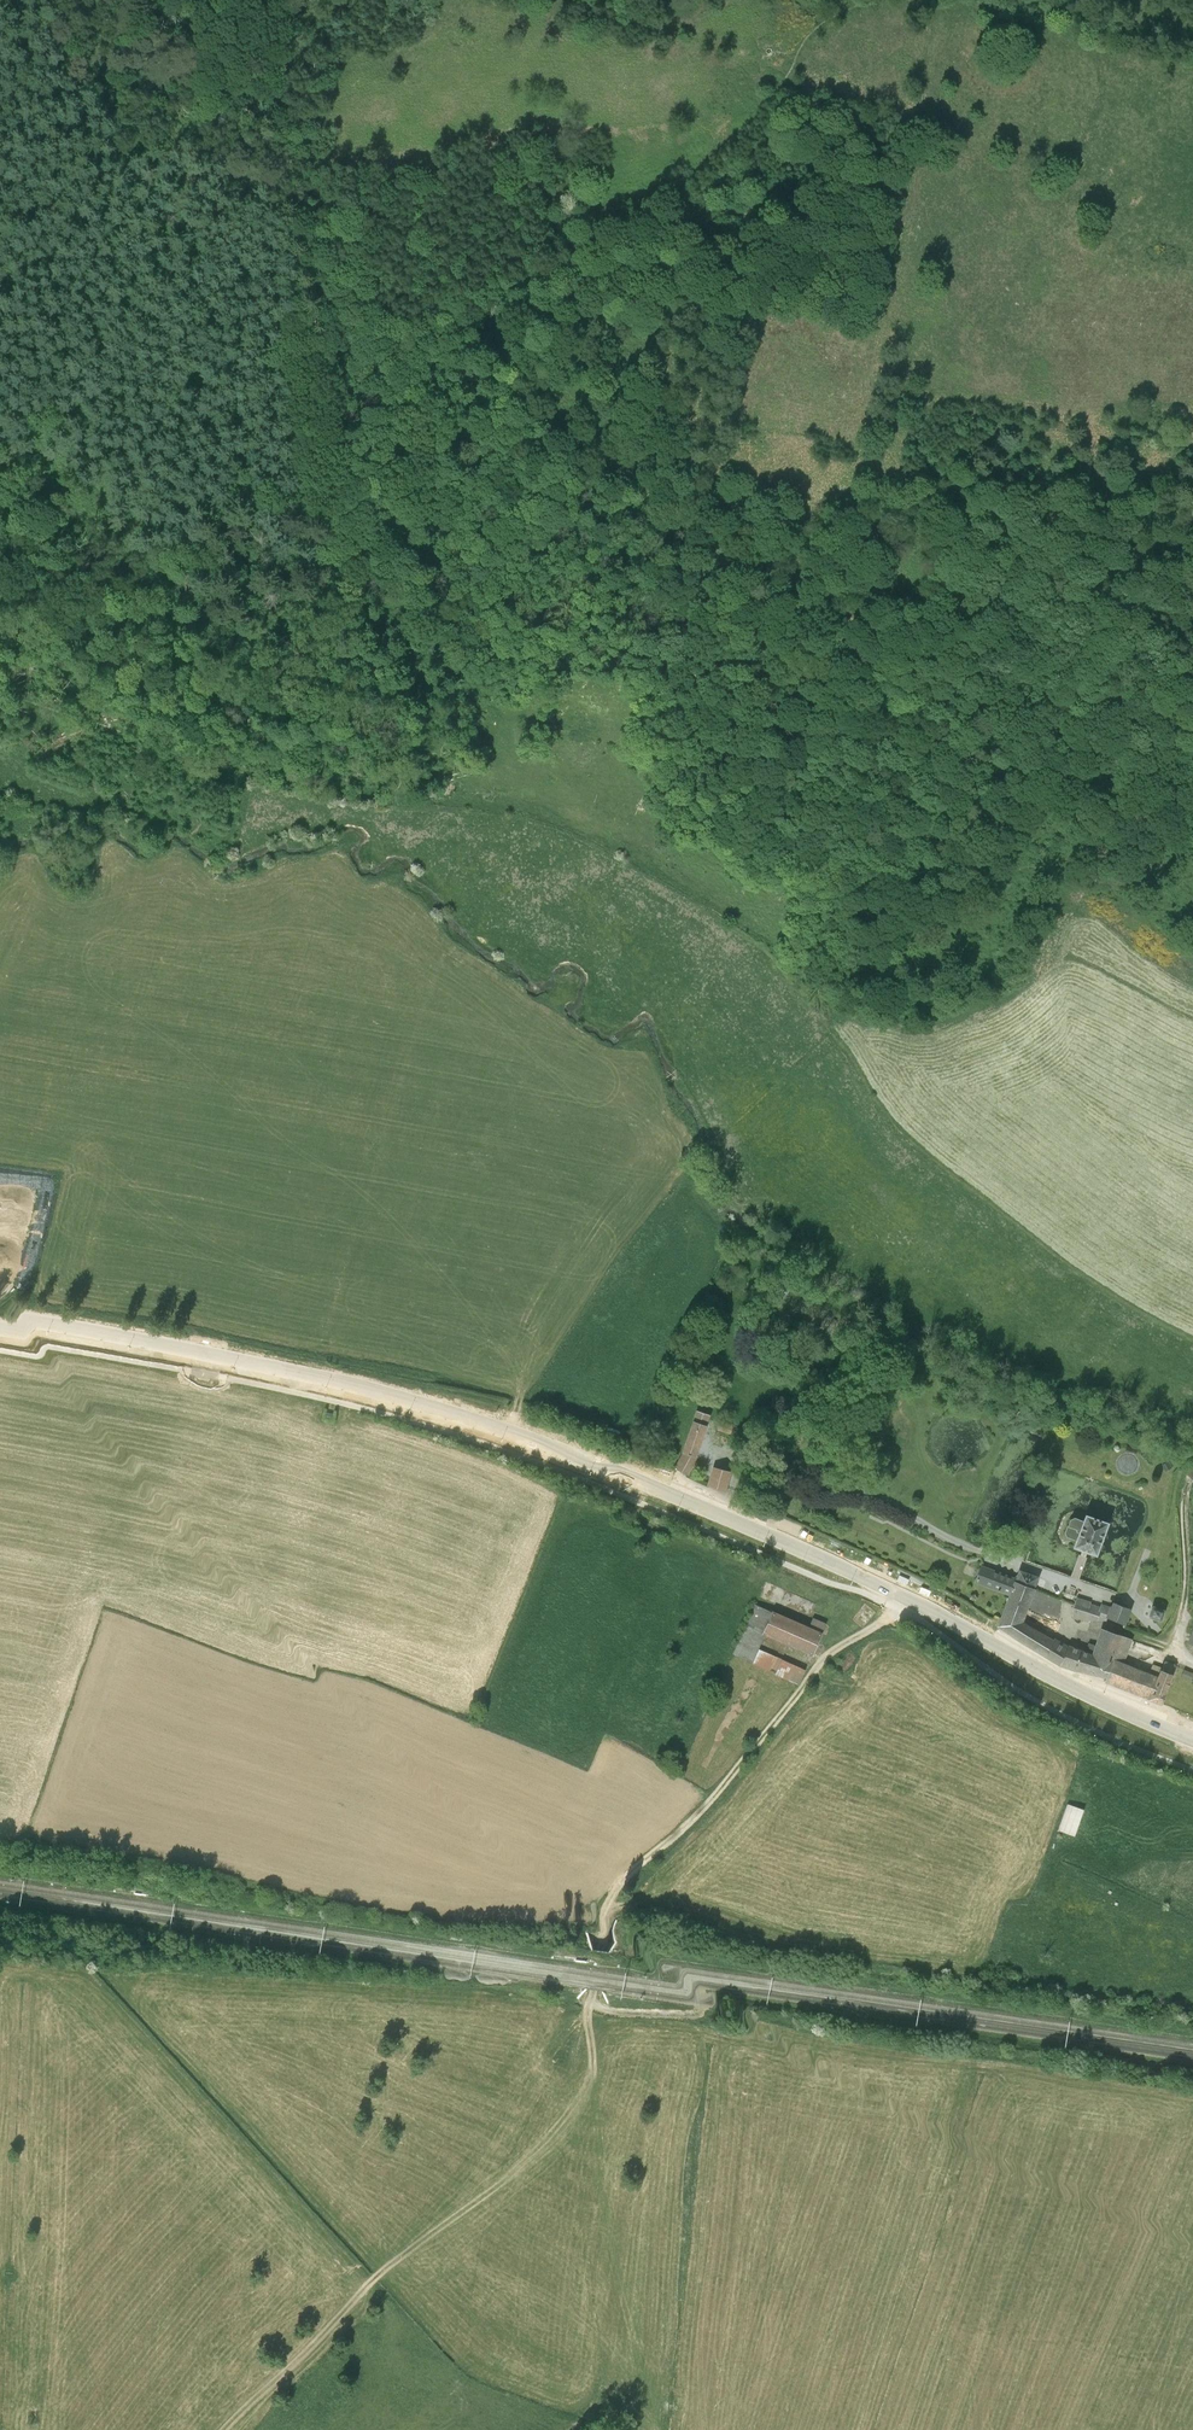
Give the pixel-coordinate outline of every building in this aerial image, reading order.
[(792,1289),(776,1311),(784,1317),(800,1294),(792,1289)] [(685,1466),(679,1481),(690,1487),(691,1488),(701,1471),(700,1470),(714,1427),(700,1423),(685,1466)] [(324,1424),(322,1431),(330,1433),(332,1426),(324,1424)] [(724,1434),(722,1443),(734,1447),(737,1438),(724,1434)] [(718,1480),(712,1499),(729,1504),(735,1485),(718,1480)] [(1080,1534),(1074,1547),(1076,1552),(1085,1555),(1082,1563),(1107,1571),(1119,1537),(1095,1529),(1092,1535),(1085,1532),(1080,1534)] [(1023,1597),(1043,1604),(1048,1592),(1027,1584),(1024,1592),(989,1581),(982,1598),(1018,1611),(1023,1597)] [(1023,1597),(1018,1611),(1007,1642),(1028,1657),(1038,1662),(1069,1682),(1070,1682),(1074,1683),(1083,1686),(1085,1687),(1098,1690),(1116,1694),(1115,1698),(1160,1716),(1171,1720),(1187,1681),(1176,1677),(1172,1687),(1170,1686),(1168,1692),(1134,1680),(1143,1655),(1132,1651),(1110,1644),(1100,1671),(1078,1662),(1063,1653),(1062,1656),(1032,1638),(1044,1604),(1043,1604),(1023,1597)] [(1118,1635),(1121,1621),(1111,1618),(1110,1622),(1100,1619),(1101,1617),(1086,1612),(1081,1628),(1081,1633),(1087,1636),(1088,1635),(1099,1638),(1107,1636),(1116,1640),(1118,1635)] [(1071,1636),(1074,1615),(1067,1614),(1064,1635),(1071,1636)] [(1121,1621),(1118,1635),(1136,1641),(1141,1625),(1122,1618),(1121,1621)] [(759,1619),(737,1669),(774,1686),(775,1684),(781,1686),(780,1689),(803,1700),(810,1686),(763,1664),(769,1648),(817,1669),(830,1638),(819,1633),(815,1643),(759,1619)] [(872,1619),(857,1636),(867,1645),(882,1628),(872,1619)] [(1162,1623),(1159,1632),(1160,1634),(1170,1637),(1173,1636),(1175,1627),(1175,1625),(1164,1622),(1162,1623)] [(1076,1820),(1066,1847),(1082,1853),(1092,1826),(1076,1820)]
